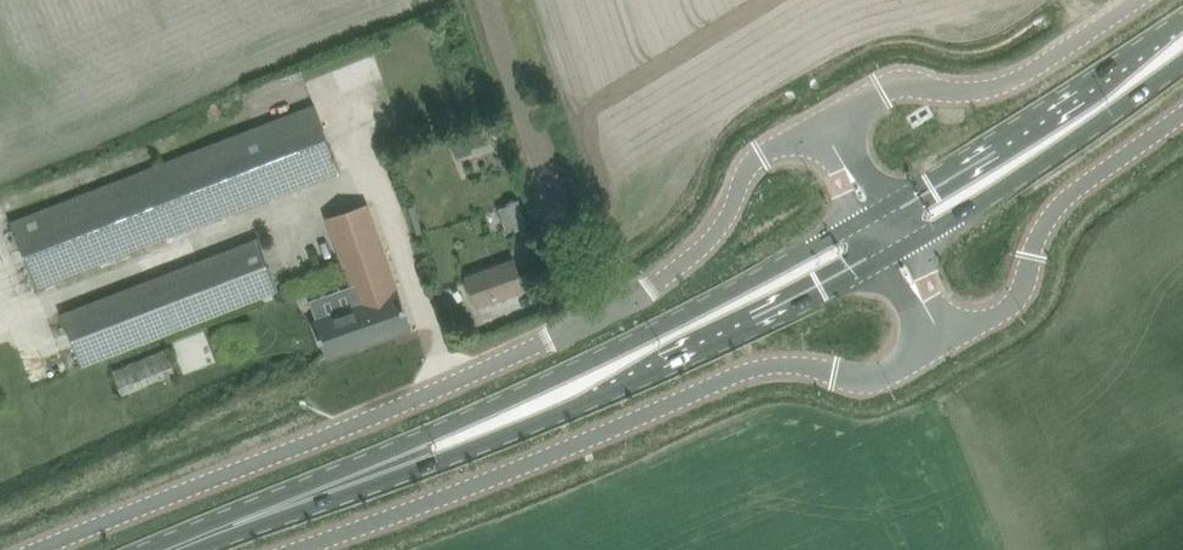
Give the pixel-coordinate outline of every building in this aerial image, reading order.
[(11,219),(38,288),(340,171),(315,102),(11,219)] [(499,203),(505,230),(525,226),(519,199),(499,203)] [(327,217),(357,304),(399,289),(368,202),(327,217)] [(257,235),(61,311),(83,365),(278,289),(257,235)] [(514,259),(467,276),(478,306),(525,289),(514,259)] [(357,304),(315,318),(320,334),(328,357),(412,328),(404,305),(399,289),(357,304)] [(113,370),(123,394),(176,373),(167,349),(113,370)]
